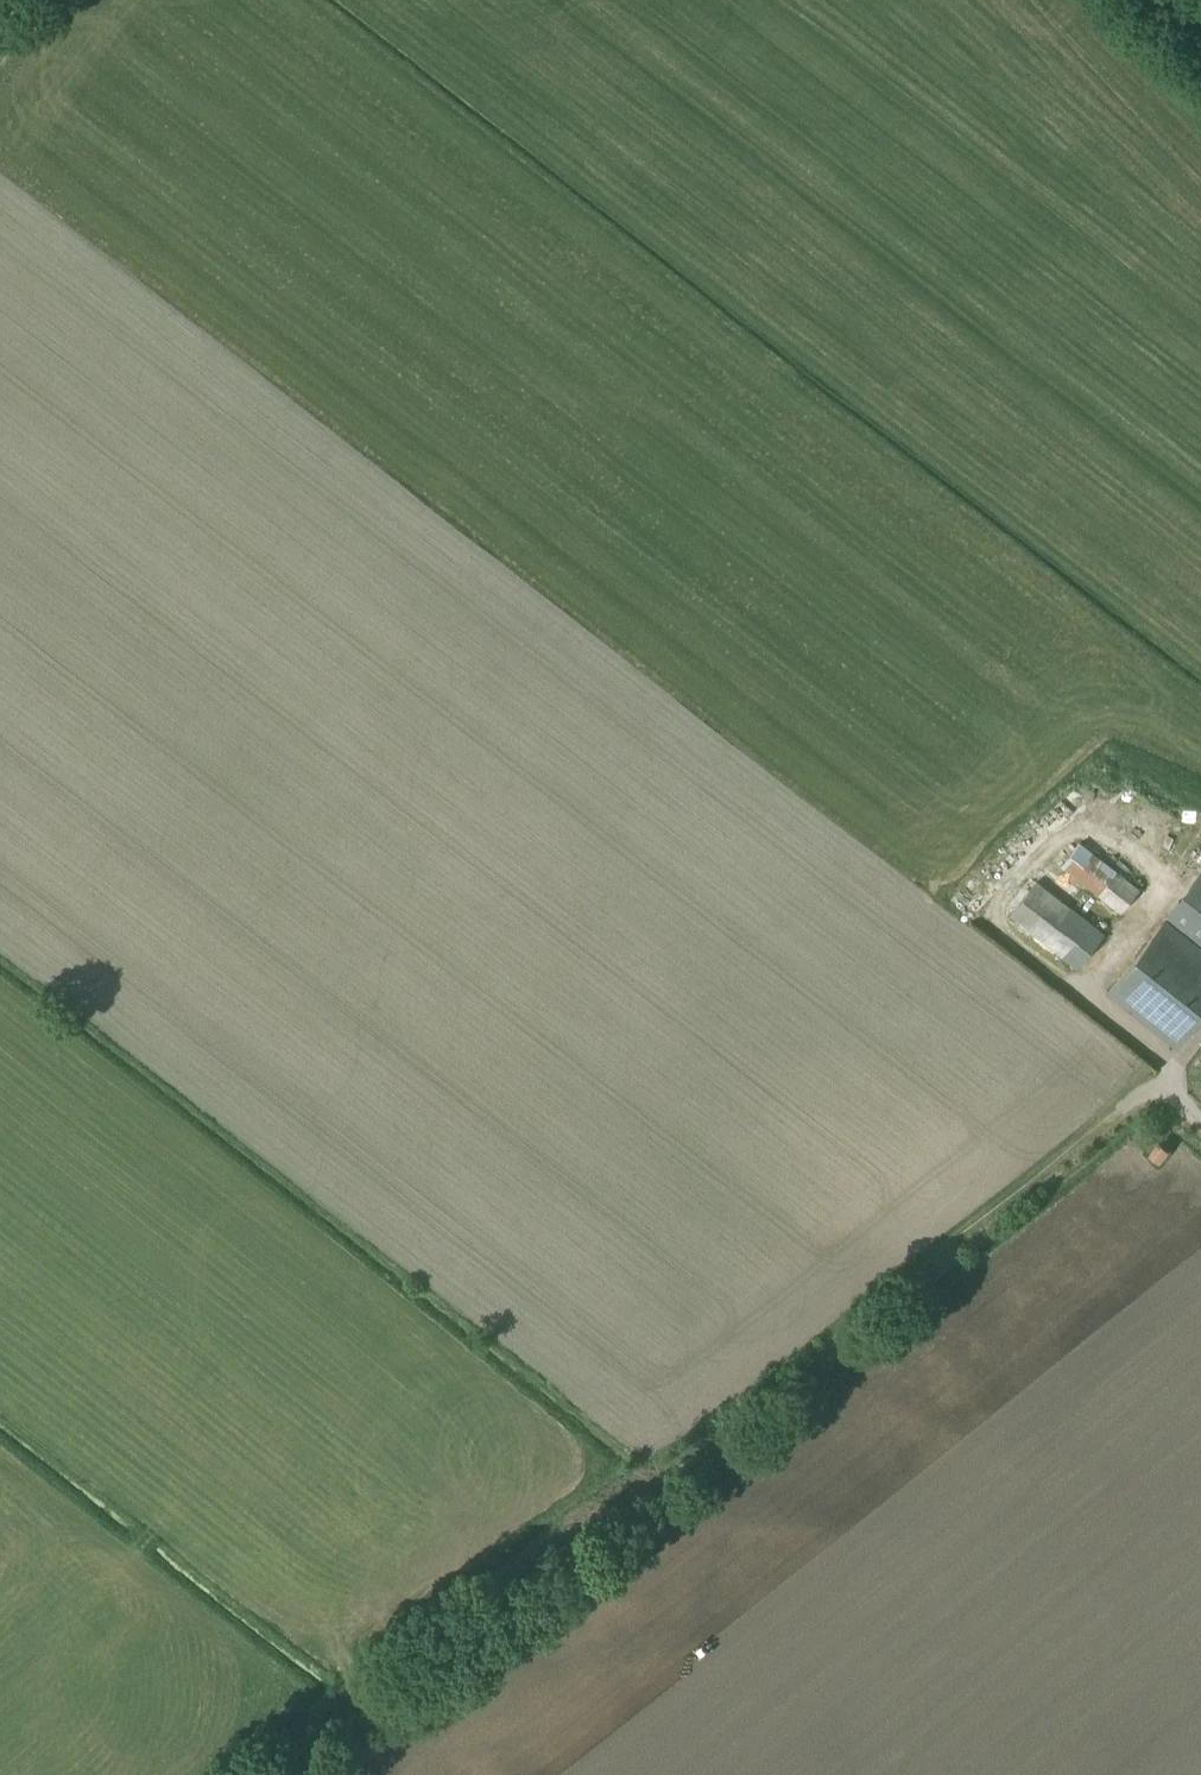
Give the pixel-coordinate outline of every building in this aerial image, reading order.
[(1080,842),(1061,867),(1121,913),(1139,889),(1080,842)] [(1200,944),(1200,871),(1165,916),(1200,944)] [(1036,880),(1009,916),(1077,970),(1105,933),(1036,880)] [(1177,1043),(1200,1013),(1200,944),(1165,916),(1108,988),(1177,1043)] [(1157,1142),(1147,1154),(1159,1163),(1169,1151),(1157,1142)]
